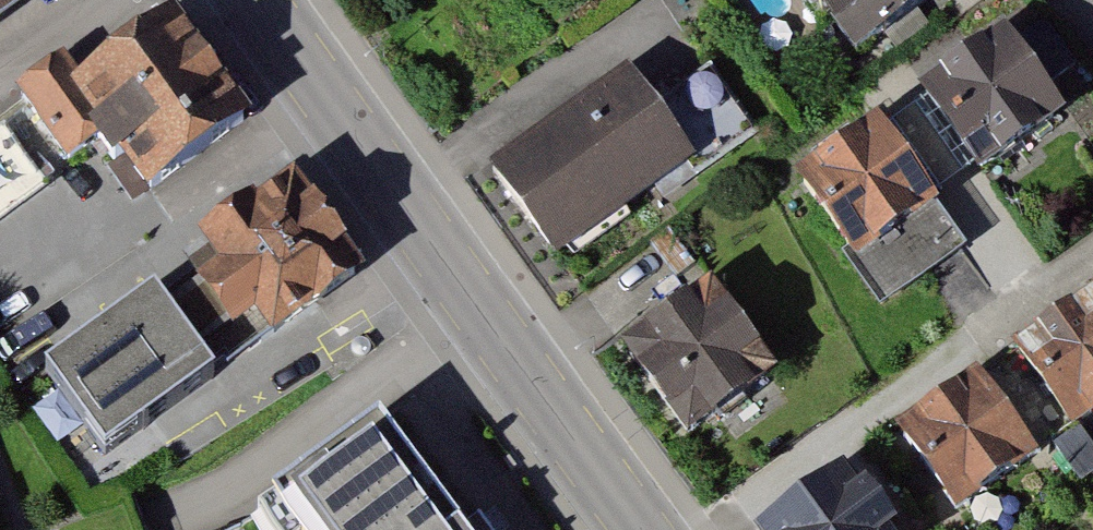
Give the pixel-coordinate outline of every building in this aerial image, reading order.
[(39,0),(0,0),(0,28),(39,0)] [(853,63),(944,0),(810,0),(853,63)] [(991,27),(893,96),(960,192),(1058,123),(991,27)] [(250,167),(171,61),(80,127),(73,132),(106,176),(153,238),(250,167)] [(628,67),(485,165),(547,255),(690,157),(628,67)] [(80,127),(60,100),(12,135),(65,207),(106,176),(73,132),(80,127)] [(870,123),(779,182),(834,265),(925,205),(870,123)] [(273,178),(169,249),(236,345),(340,274),(273,178)] [(715,270),(617,338),(684,434),(782,366),(715,270)] [(213,376),(141,281),(23,369),(94,464),(213,376)] [(1001,360),(1055,442),(1092,417),(1092,302),(1092,300),(1001,360)] [(968,368),(877,428),(931,510),(1022,451),(968,368)] [(361,419),(250,506),(269,529),(449,529),(361,419)] [(744,528),(745,529),(875,529),(835,469),(744,528)]
